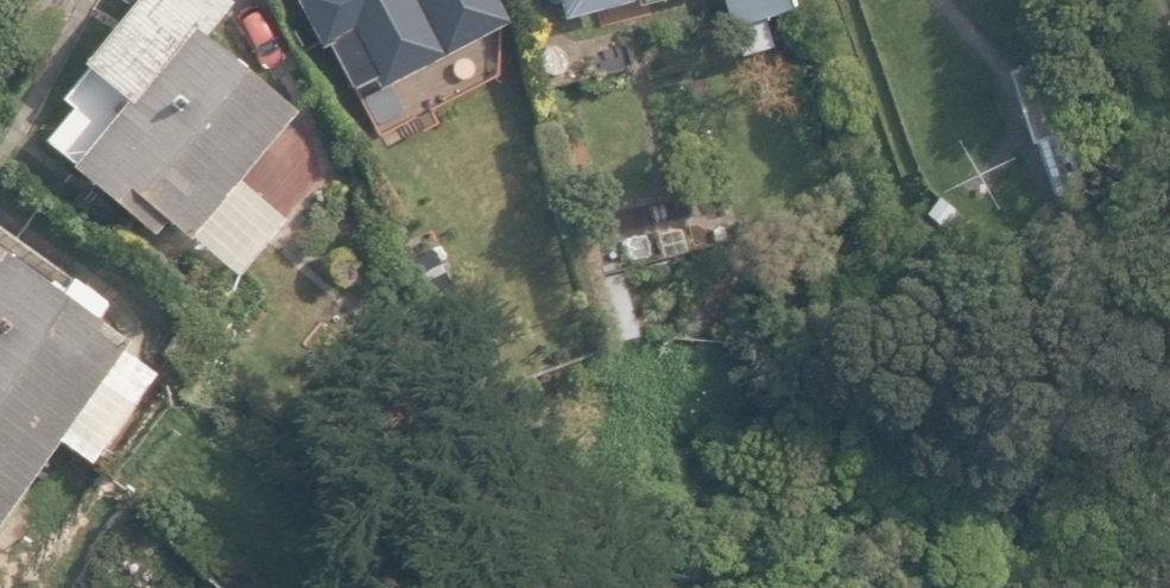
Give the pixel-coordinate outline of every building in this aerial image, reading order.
[(231,255),(266,212),(229,181),(291,107),(199,31),(224,0),(124,0),(75,59),(120,96),(66,162),(150,231),(163,216),(187,235),(195,225),(231,255)] [(374,86),(443,51),(417,0),(292,0),(316,48),(346,32),(374,86)] [(558,13),(609,0),(554,0),(558,13)] [(726,21),(791,5),(790,0),(721,0),(726,21)] [(1011,90),(1043,81),(1038,62),(1006,71),(1011,90)] [(1038,138),(1055,198),(1087,189),(1070,129),(1038,138)] [(400,249),(417,286),(449,271),(432,235),(400,249)] [(128,336),(92,310),(100,299),(65,274),(56,287),(0,248),(0,515),(128,336)]
